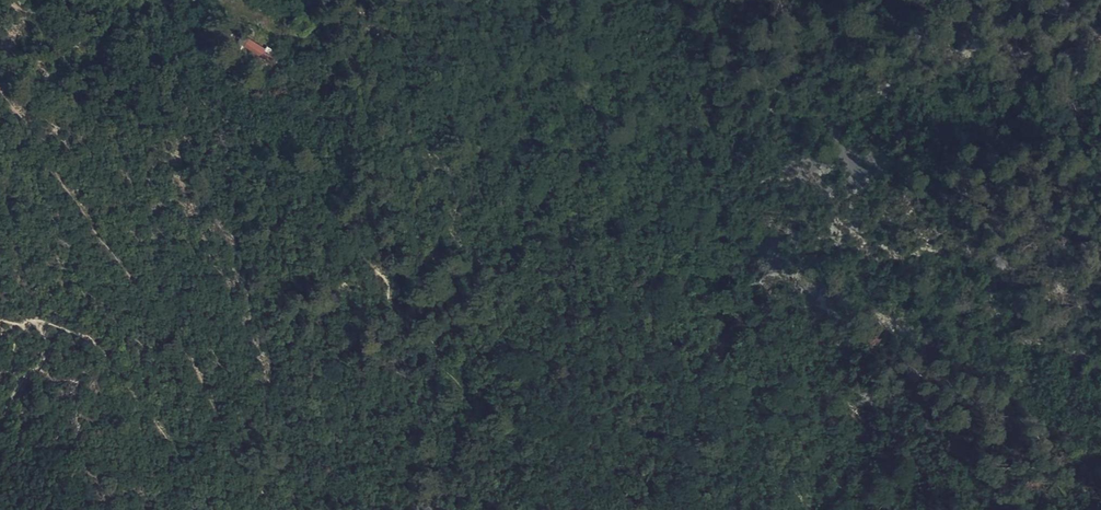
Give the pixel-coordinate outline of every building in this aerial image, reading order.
[(247,39),(243,48),(261,57),(265,48),(247,39)]
